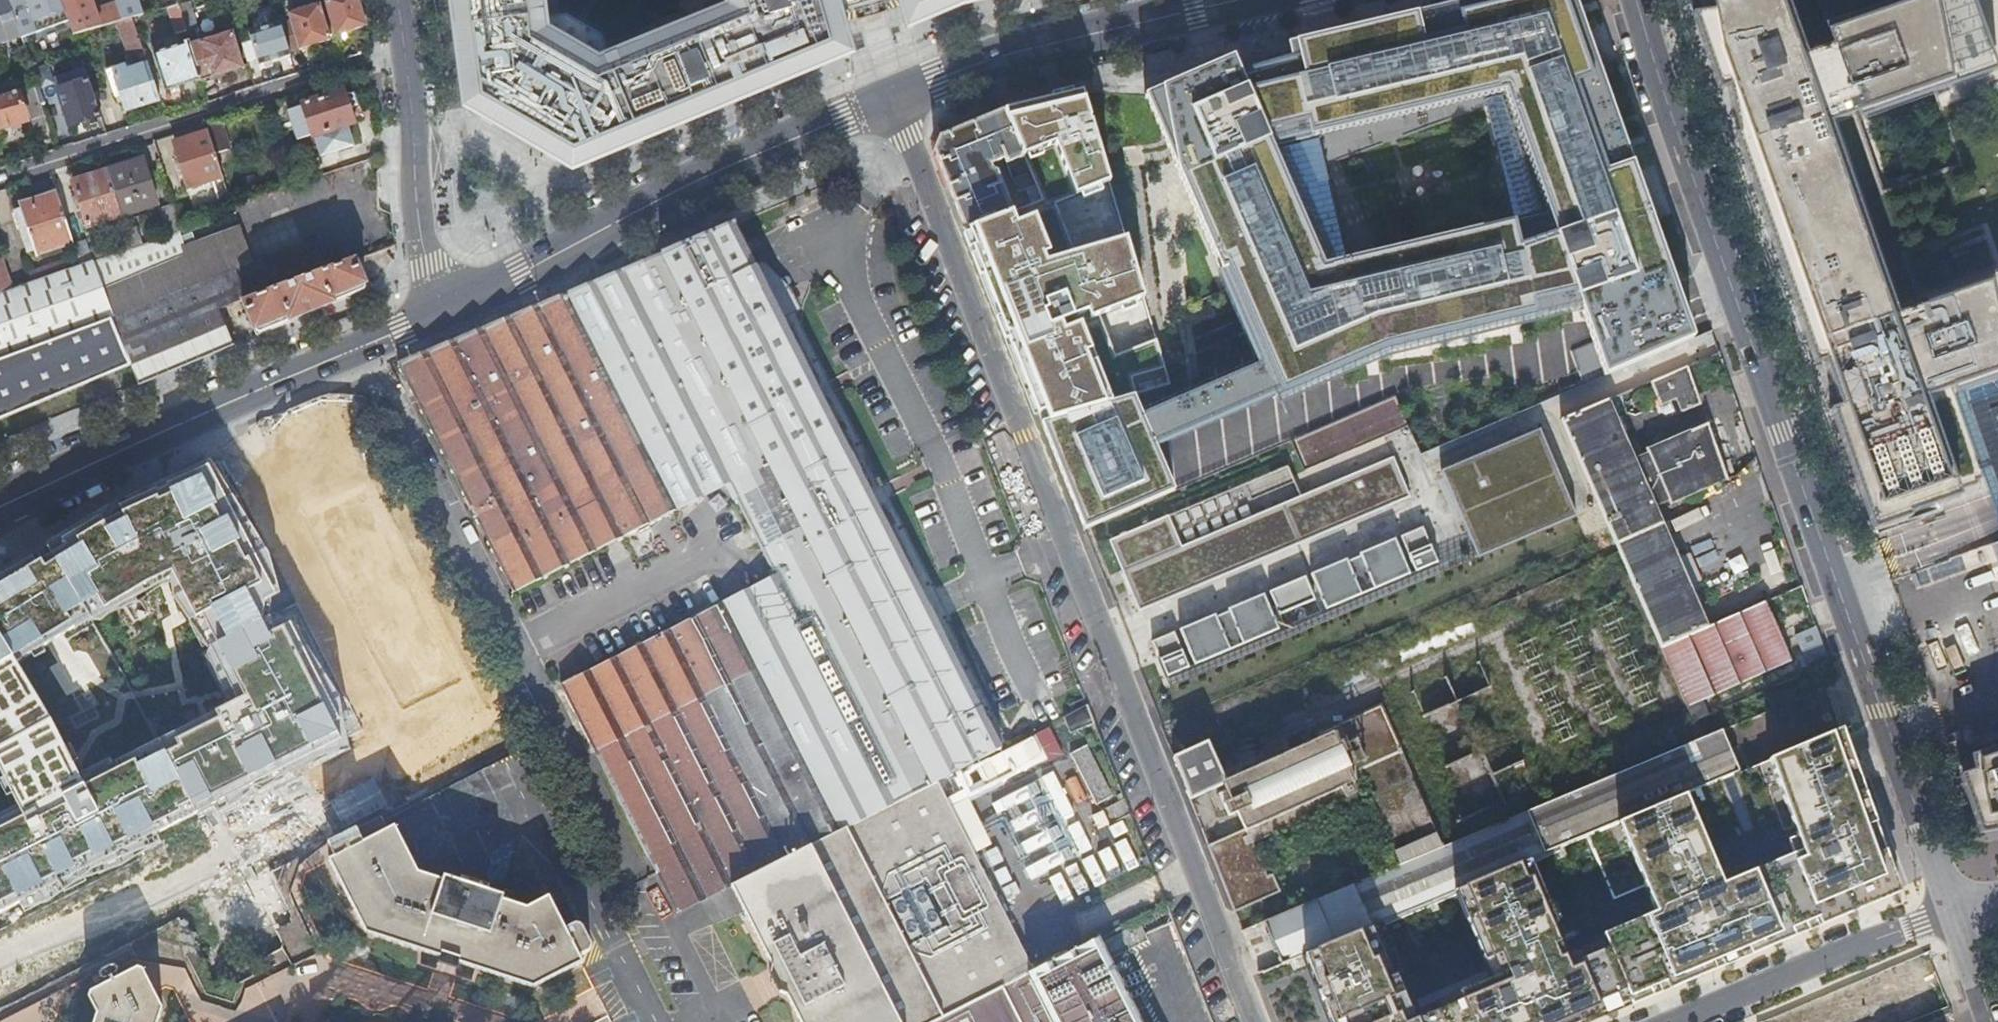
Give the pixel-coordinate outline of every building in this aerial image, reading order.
[(21,35),(9,0),(0,0),(0,43),(21,35)] [(62,0),(39,0),(44,15),(65,8),(62,0)] [(65,8),(74,35),(101,27),(108,25),(118,22),(119,22),(123,21),(116,0),(62,0),(65,8)] [(146,14),(142,0),(127,0),(132,18),(146,14)] [(166,2),(156,5),(157,11),(164,9),(171,7),(179,4),(177,0),(166,0),(166,2)] [(196,10),(193,0),(180,4),(203,78),(203,79),(244,67),(233,31),(201,40),(197,30),(200,30),(194,10),(196,10)] [(327,1),(336,33),(337,34),(367,25),(360,0),(326,0),(327,1)] [(728,9),(610,58),(602,38),(566,17),(545,20),(543,0),(452,0),(456,33),(466,110),(493,125),(501,112),(518,123),(517,125),(517,127),(517,129),(519,131),(523,132),(526,133),(527,136),(530,137),(534,136),(536,133),(553,142),(545,156),(572,172),(851,56),(840,16),(897,0),(726,0),(728,9)] [(908,29),(962,6),(990,0),(900,0),(908,29)] [(1472,1),(1473,5),(1241,74),(1234,58),(1145,95),(1261,364),(1140,414),(1134,397),(1043,423),(1082,529),(1176,489),(1154,442),(1267,398),(1383,351),(1580,305),(1607,373),(1693,337),(1627,175),(1636,170),(1574,0),(1475,0),(1472,1)] [(1881,527),(1964,500),(1930,400),(1997,377),(1997,273),(1895,306),(1835,127),(1997,70),(1997,69),(1973,0),(1893,0),(1799,33),(1787,0),(1718,0),(1735,73),(1881,527)] [(336,33),(327,1),(321,3),(331,35),(336,33)] [(331,35),(321,3),(321,2),(288,12),(291,20),(300,47),(300,48),(332,38),(331,35)] [(179,4),(171,7),(182,44),(155,52),(167,89),(203,78),(180,4),(179,4)] [(160,100),(132,18),(123,21),(119,22),(118,22),(129,57),(138,54),(142,65),(111,75),(117,96),(121,94),(126,110),(160,100)] [(291,20),(281,23),(290,50),(300,47),(291,20)] [(281,23),(281,21),(249,31),(252,40),(257,54),(260,64),(291,54),(290,50),(281,23)] [(252,40),(243,42),(248,57),(257,54),(252,40)] [(56,76),(56,77),(85,69),(84,67),(56,76)] [(85,69),(56,77),(71,124),(101,115),(85,69)] [(35,84),(3,93),(0,94),(0,128),(27,120),(19,96),(24,94),(35,130),(48,126),(35,84)] [(347,93),(346,90),(303,104),(304,107),(291,112),(300,139),(313,135),(314,138),(357,124),(353,110),(357,106),(359,106),(354,93),(353,94),(347,93)] [(1083,91),(1003,110),(1022,157),(1029,172),(1034,184),(1040,199),(1107,174),(1083,91)] [(1022,157),(1003,110),(941,136),(935,151),(965,228),(989,219),(1012,210),(996,171),(991,168),(989,163),(1004,157),(1006,163),(1022,157)] [(220,117),(205,122),(209,133),(213,144),(226,140),(220,117)] [(189,188),(223,176),(213,144),(209,133),(175,144),(189,188)] [(143,158),(107,170),(122,216),(158,204),(143,158)] [(122,216),(107,170),(73,181),(78,196),(72,198),(77,212),(83,210),(88,227),(122,216)] [(1034,184),(1029,172),(1013,179),(1018,191),(1034,184)] [(1010,342),(1043,423),(1134,397),(1171,386),(1113,193),(1107,174),(1040,199),(1012,210),(989,219),(965,228),(1000,317),(1010,342)] [(74,244),(57,192),(32,200),(34,206),(16,212),(22,231),(28,229),(36,252),(37,256),(74,244)] [(233,205),(239,203),(235,192),(229,194),(233,205)] [(34,206),(32,200),(14,205),(16,212),(34,206)] [(184,230),(176,206),(161,211),(169,235),(184,230)] [(938,779),(1000,748),(984,717),(901,553),(736,222),(401,362),(516,591),(691,502),(733,481),(780,578),(564,685),(678,911),(732,884),(938,779)] [(246,298),(249,297),(239,269),(256,263),(241,225),(196,243),(211,283),(236,274),(246,298)] [(191,228),(184,230),(169,235),(142,244),(132,248),(126,250),(92,262),(81,266),(67,271),(33,282),(12,290),(0,294),(0,358),(111,316),(132,367),(139,383),(178,368),(235,345),(220,308),(246,298),(236,274),(211,283),(196,243),(191,228)] [(136,228),(127,231),(129,236),(132,248),(142,244),(136,228)] [(30,254),(36,252),(28,229),(22,231),(30,254)] [(126,250),(132,248),(129,236),(122,238),(126,250)] [(250,299),(335,266),(323,237),(256,263),(239,269),(249,297),(250,299)] [(85,240),(74,244),(81,266),(92,262),(85,240)] [(12,290),(2,258),(0,259),(0,294),(12,290)] [(368,288),(356,258),(335,266),(250,299),(243,301),(253,325),(257,335),(368,288)] [(30,272),(33,282),(67,271),(64,260),(30,272)] [(253,325),(243,301),(231,306),(241,330),(253,325)] [(132,367),(111,316),(0,358),(0,421),(132,367)] [(1702,403),(1687,366),(1648,382),(1659,406),(1676,398),(1682,412),(1702,403)] [(1997,498),(1997,377),(1930,400),(1964,500),(1995,490),(1997,498)] [(1708,626),(1606,399),(1561,419),(1618,551),(1661,647),(1708,626)] [(259,418),(280,474),(304,466),(300,455),(308,452),(291,406),(259,418)] [(363,444),(370,425),(368,421),(327,407),(322,409),(316,427),(318,431),(359,445),(363,444)] [(1646,450),(1669,505),(1672,504),(1671,502),(1726,479),(1726,480),(1729,479),(1709,423),(1646,450)] [(1538,430),(1439,472),(1476,558),(1575,516),(1538,430)] [(1123,573),(1138,609),(1411,495),(1395,459),(1301,498),(1181,548),(1123,573)] [(110,513),(53,547),(88,613),(104,604),(108,610),(151,585),(177,583),(238,701),(159,742),(195,817),(344,741),(335,724),(342,720),(293,625),(273,635),(259,607),(274,599),(266,584),(272,582),(211,467),(149,495),(113,517),(110,513)] [(1168,517),(1181,548),(1301,498),(1292,476),(1288,467),(1168,517)] [(1110,542),(1123,573),(1181,548),(1168,517),(1110,542)] [(1149,642),(1164,678),(1437,564),(1422,528),(1149,642)] [(49,645),(46,639),(88,613),(53,547),(0,580),(0,766),(22,812),(0,824),(0,918),(195,817),(159,742),(82,781),(53,721),(19,663),(49,645)] [(1708,626),(1661,647),(1692,720),(1708,713),(1702,700),(1791,661),(1766,601),(1708,626)] [(1821,640),(1817,626),(1795,633),(1809,672),(1816,669),(1830,664),(1821,640)] [(1070,730),(1094,721),(1087,703),(1064,715),(1070,730)] [(1207,844),(1233,910),(1280,889),(1272,872),(1268,874),(1253,841),(1347,799),(1341,786),(1361,777),(1400,864),(1441,847),(1399,751),(1400,750),(1398,745),(1399,745),(1381,704),(1318,732),(1320,737),(1226,780),(1211,745),(1175,761),(1189,799),(1225,782),(1227,788),(1219,792),(1229,815),(1238,811),(1245,827),(1207,844)] [(1527,811),(1546,852),(1586,835),(1685,794),(1741,770),(1723,729),(1700,738),(1527,811)] [(1685,794),(1586,835),(1613,899),(1645,886),(1656,912),(1568,948),(1530,859),(1455,891),(1491,975),(1418,1005),(1383,921),(1305,954),(1331,1021),(1576,1021),(1888,892),(1832,732),(1769,758),(1802,850),(1722,883),(1685,794)] [(1094,804),(1113,796),(1089,742),(1071,751),(1094,804)] [(1981,834),(1997,831),(1997,746),(1972,755),(1977,771),(1960,774),(1981,834)] [(1470,754),(1448,764),(1459,789),(1480,779),(1470,754)] [(1054,774),(1038,782),(1068,841),(1084,832),(1054,774)] [(1033,969),(938,779),(732,884),(801,1021),(930,1021),(1033,969)] [(1032,786),(1017,793),(1046,851),(1062,843),(1032,786)] [(1011,797),(995,805),(1024,862),(1040,854),(1011,797)] [(1400,864),(1264,921),(1282,964),(1305,954),(1383,921),(1455,891),(1530,859),(1546,852),(1527,811),(1441,847),(1400,864)] [(528,905),(506,898),(503,897),(504,893),(488,888),(490,882),(462,873),(460,878),(443,873),(442,877),(418,869),(396,827),(390,830),(382,816),(329,843),(330,861),(368,932),(425,951),(422,962),(438,967),(439,961),(459,967),(458,973),(473,978),(477,967),(536,986),(584,961),(581,954),(592,948),(593,946),(593,942),(581,918),(579,915),(574,915),(563,920),(550,894),(528,905)] [(142,913),(147,924),(172,913),(167,902),(142,913)] [(299,935),(292,920),(275,928),(283,943),(299,935)] [(1097,937),(1033,969),(930,1021),(1140,1021),(1097,937)] [(119,972),(120,966),(115,964),(110,963),(103,967),(99,972),(100,977),(105,980),(109,980),(116,977),(119,972)] [(164,1008),(143,968),(138,967),(91,990),(89,995),(97,1011),(93,1021),(159,1021),(164,1008)]
